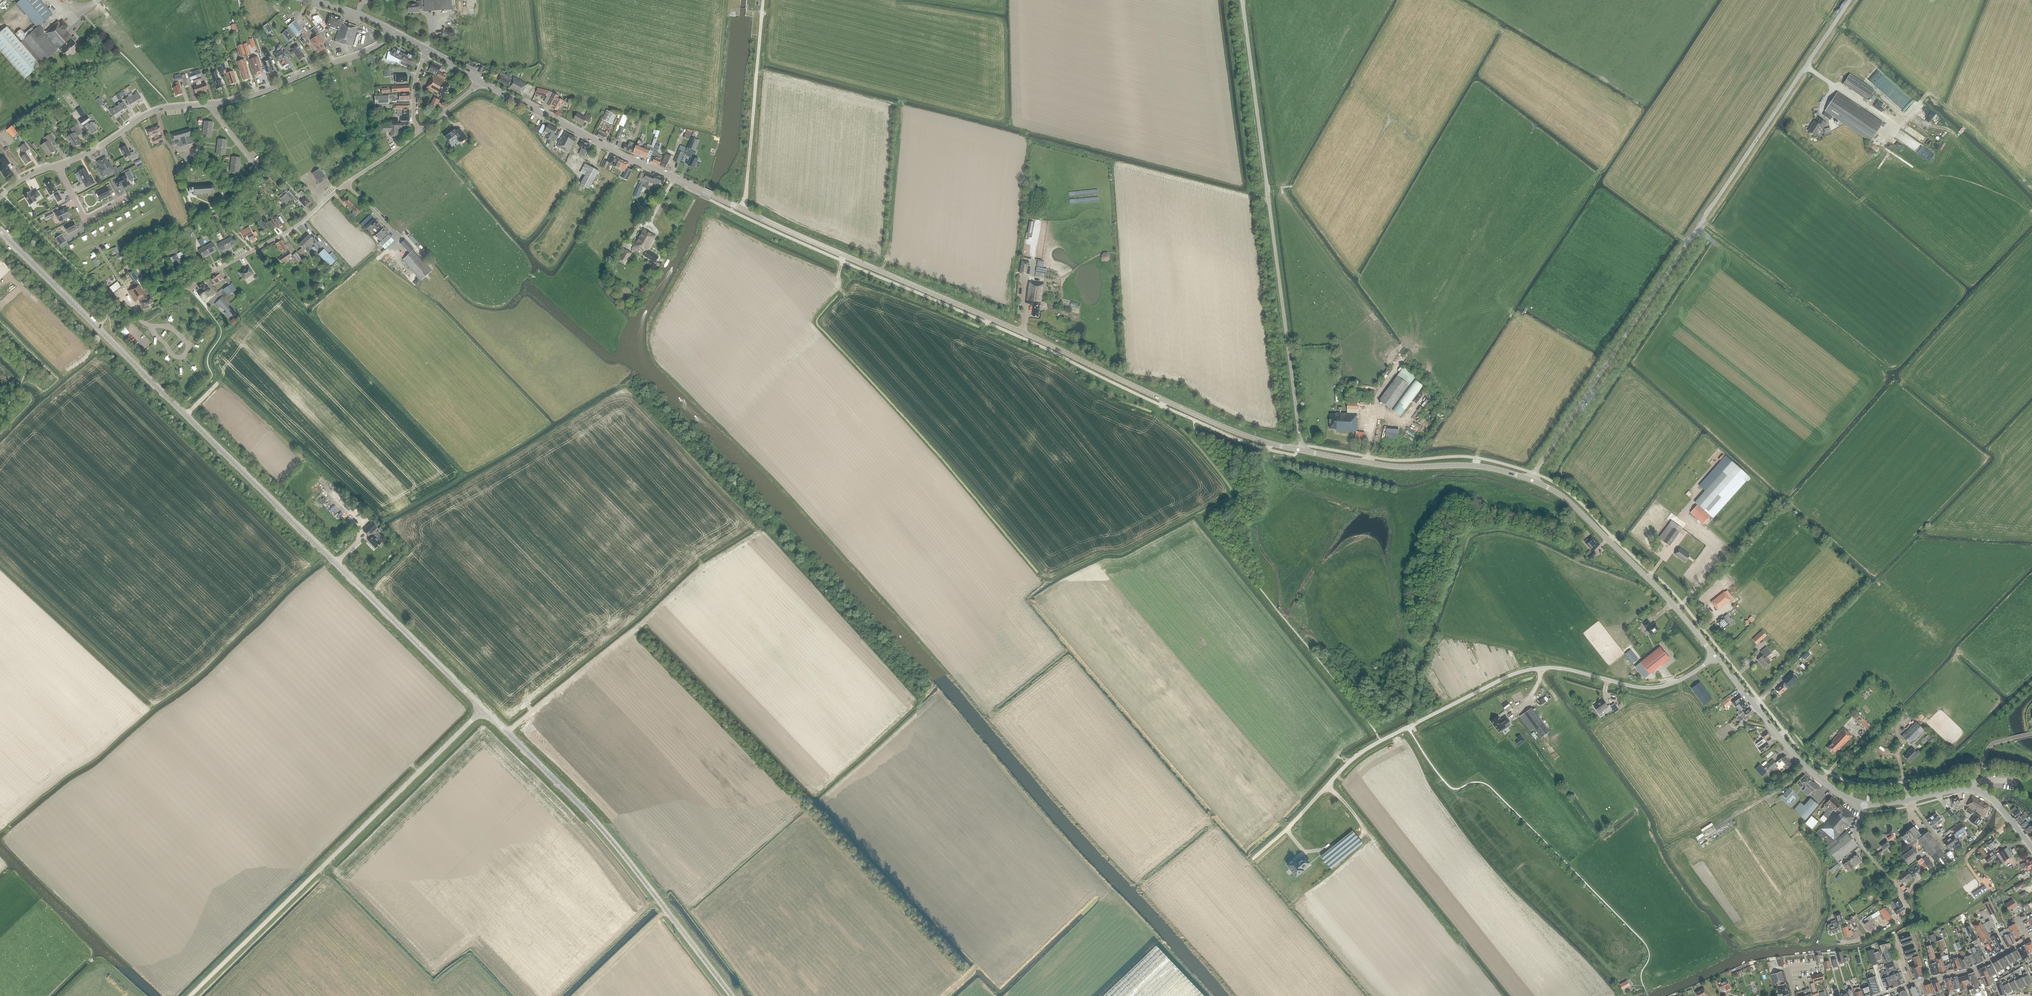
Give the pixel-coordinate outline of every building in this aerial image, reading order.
[(35,25),(37,28),(52,15),(40,0),(21,0),(16,4),(35,25)] [(451,10),(451,9),(466,8),(465,0),(425,0),(425,6),(422,7),(422,1),(417,1),(417,4),(408,5),(409,12),(419,11),(419,10),(426,9),(426,12),(451,10)] [(341,22),(342,19),(330,15),(327,26),(329,27),(329,29),(331,30),(332,28),(338,30),(339,30),(341,22)] [(59,49),(72,37),(65,29),(68,27),(63,21),(60,23),(58,21),(43,34),(37,28),(35,25),(24,33),(21,29),(15,34),(22,41),(20,43),(40,65),(58,50),(58,49),(59,49)] [(295,21),(288,26),(295,36),(302,30),(295,21)] [(316,25),(316,26),(321,32),(325,29),(319,22),(319,23),(316,25)] [(358,27),(341,22),(339,30),(338,30),(335,41),(351,47),(358,27)] [(269,32),(272,30),(267,23),(264,26),(267,30),(269,32)] [(20,43),(7,27),(0,32),(0,50),(25,78),(40,65),(20,43)] [(314,27),(311,30),(316,35),(319,32),(314,27)] [(294,37),(288,28),(283,32),(290,40),(294,37)] [(324,49),(320,43),(323,41),(319,35),(310,40),(314,47),(315,46),(319,52),(324,49)] [(72,37),(59,49),(63,54),(68,50),(72,47),(76,43),(74,41),(77,39),(74,36),(72,37)] [(288,63),(284,57),(288,55),(284,49),(280,43),(278,48),(277,47),(277,48),(274,53),(275,55),(274,55),(277,61),(279,60),(283,66),(288,63)] [(246,54),(242,44),(237,46),(240,56),(246,54)] [(304,57),(300,50),(297,45),(292,48),(292,49),(289,52),(291,55),(294,53),(299,60),(304,57)] [(271,56),(266,48),(262,51),(266,59),(271,56)] [(406,68),(408,64),(411,66),(414,60),(410,58),(412,56),(408,54),(407,56),(399,52),(397,50),(397,51),(393,49),(392,52),(388,52),(386,60),(396,62),(406,68)] [(253,70),(255,76),(263,74),(260,67),(261,67),(258,56),(249,59),(253,70)] [(477,71),(478,67),(473,65),(474,62),(466,58),(465,61),(464,60),(462,65),(464,65),(464,66),(476,72),(477,71)] [(244,80),(250,78),(247,71),(247,70),(246,67),(244,60),(242,60),(237,62),(240,69),(241,73),(244,80)] [(266,72),(274,70),(270,61),(269,60),(263,62),(263,63),(266,72)] [(443,75),(439,72),(441,67),(433,62),(429,70),(437,75),(437,76),(444,80),(447,74),(444,73),(443,75)] [(225,64),(217,66),(219,72),(227,70),(225,64)] [(216,89),(222,87),(221,83),(222,83),(220,79),(219,80),(216,71),(215,69),(213,70),(214,72),(210,73),(213,82),(214,82),(216,89)] [(495,80),(498,74),(490,71),(490,72),(485,69),(483,73),(487,75),(488,76),(495,80)] [(1869,78),(1872,81),(1881,72),(1877,69),(1869,78)] [(230,85),(236,83),(234,75),(233,71),(226,73),(227,78),(228,77),(230,85)] [(527,84),(514,77),(513,79),(510,77),(511,74),(508,72),(506,75),(501,73),(497,81),(509,86),(508,89),(521,96),(527,84)] [(1903,95),(1905,93),(1881,72),(1876,79),(1877,80),(1879,78),(1881,80),(1878,84),(1890,94),(1893,91),(1896,93),(1897,92),(1900,95),(1901,94),(1903,95)] [(407,75),(400,75),(400,74),(395,74),(395,82),(403,82),(407,82),(407,75)] [(1875,91),(1862,82),(1850,74),(1844,83),(1843,84),(1868,101),(1875,91)] [(444,97),(450,85),(447,84),(448,82),(445,81),(433,75),(426,89),(438,95),(438,94),(444,97)] [(202,80),(201,77),(197,78),(201,92),(208,89),(205,83),(201,84),(200,80),(202,80)] [(195,94),(201,92),(197,78),(193,79),(194,82),(196,82),(197,86),(193,87),(195,94)] [(564,100),(558,97),(559,96),(550,91),(537,88),(536,93),(547,96),(551,98),(547,105),(552,107),(552,108),(558,111),(561,104),(562,104),(563,102),(563,101),(564,100)] [(138,104),(143,101),(137,91),(135,93),(135,94),(133,95),(138,104)] [(1883,123),(1837,92),(1825,111),(1823,115),(1830,120),(1832,117),(1870,142),(1883,123)] [(131,107),(138,104),(133,95),(129,97),(128,96),(126,98),(131,107)] [(388,95),(374,96),(374,98),(375,104),(389,103),(388,97),(388,95)] [(434,111),(440,100),(434,97),(429,108),(434,111)] [(118,105),(116,106),(121,114),(126,111),(122,106),(124,105),(122,100),(117,104),(118,105)] [(1923,104),(1918,111),(1931,121),(1936,113),(1923,104)] [(115,118),(121,114),(116,106),(112,109),(111,108),(109,109),(115,118)] [(82,117),(86,114),(81,107),(77,110),(82,117)] [(398,115),(400,115),(400,121),(409,121),(409,109),(401,109),(401,110),(398,110),(397,112),(397,113),(398,115)] [(616,115),(606,110),(602,119),(612,124),(616,115)] [(573,120),(583,125),(585,120),(588,122),(592,116),(587,113),(585,117),(577,113),(573,120)] [(83,127),(86,125),(87,126),(88,127),(87,127),(92,134),(97,131),(95,128),(97,127),(96,124),(95,124),(94,123),(96,122),(95,122),(91,125),(90,122),(91,121),(87,116),(79,121),(83,127)] [(1826,124),(1820,119),(1817,123),(1814,121),(1811,125),(1812,125),(1808,132),(1815,136),(1820,128),(1822,129),(1826,124)] [(203,129),(212,130),(213,122),(204,121),(203,129)] [(400,124),(390,124),(390,125),(379,125),(380,132),(390,132),(390,137),(398,136),(398,129),(409,129),(409,122),(400,122),(400,124)] [(543,124),(539,132),(542,133),(544,129),(546,130),(547,127),(543,124)] [(554,134),(557,129),(549,124),(547,127),(546,130),(545,132),(548,133),(545,138),(549,140),(546,146),(548,147),(551,141),(554,142),(557,136),(554,134)] [(18,133),(11,125),(6,130),(13,138),(18,133)] [(158,133),(161,131),(158,125),(153,128),(158,141),(163,139),(161,136),(159,137),(158,134),(158,133)] [(73,133),(67,137),(73,147),(80,142),(76,136),(80,133),(75,126),(71,129),(73,133)] [(467,138),(464,134),(459,128),(456,131),(452,126),(449,129),(443,134),(448,141),(456,135),(458,138),(457,139),(460,142),(461,141),(462,142),(467,138)] [(624,128),(623,128),(620,127),(615,139),(619,140),(624,128)] [(154,143),(158,141),(153,128),(147,130),(150,136),(153,135),(153,136),(154,136),(155,139),(152,140),(154,143)] [(190,129),(171,134),(173,140),(174,145),(182,143),(182,145),(187,144),(187,145),(194,143),(192,135),(190,129)] [(211,137),(212,130),(203,129),(202,136),(211,137)] [(608,134),(609,132),(607,131),(605,133),(599,129),(598,131),(596,136),(605,141),(607,136),(608,134)] [(651,145),(651,147),(654,148),(657,138),(660,131),(657,130),(654,137),(651,145)] [(686,130),(683,137),(689,140),(692,133),(691,133),(686,131),(686,130)] [(569,153),(576,138),(565,133),(562,138),(561,137),(557,146),(569,153)] [(49,143),(54,140),(50,134),(45,137),(48,141),(41,145),(48,155),(55,151),(49,143)] [(690,149),(691,149),(696,139),(691,137),(687,147),(687,149),(689,150),(690,149)] [(225,147),(226,140),(218,139),(217,146),(225,147)] [(636,146),(633,153),(647,158),(647,157),(650,150),(653,151),(653,150),(653,151),(654,148),(651,147),(647,145),(646,148),(645,147),(645,146),(644,146),(644,147),(643,147),(641,146),(643,142),(638,140),(636,145),(636,144),(636,146)] [(580,153),(579,154),(584,157),(586,153),(587,150),(590,145),(581,141),(579,146),(582,148),(580,153)] [(625,141),(622,148),(633,153),(636,146),(636,144),(634,143),(630,141),(629,143),(625,141)] [(25,152),(29,149),(25,143),(18,147),(21,152),(22,151),(24,155),(20,157),(25,164),(31,161),(26,153),(25,152)] [(653,151),(650,158),(653,160),(652,162),(659,165),(663,156),(660,155),(656,154),(657,152),(660,146),(656,144),(654,148),(653,151),(653,150),(653,151)] [(131,161),(137,158),(133,152),(130,153),(126,146),(120,149),(125,158),(128,156),(131,161)] [(225,155),(225,147),(217,146),(216,154),(225,155)] [(696,152),(689,150),(687,149),(686,148),(683,154),(687,155),(686,156),(691,158),(688,165),(694,168),(698,159),(694,157),(696,152)] [(678,151),(674,161),(679,163),(683,153),(678,151)] [(663,156),(659,165),(665,168),(669,159),(671,155),(665,152),(663,156)] [(603,164),(602,167),(606,169),(608,170),(610,165),(609,164),(610,163),(614,165),(617,158),(611,154),(607,161),(605,160),(603,164)] [(11,172),(7,166),(10,163),(4,156),(0,159),(0,163),(2,165),(0,166),(0,170),(4,177),(11,172)] [(239,165),(240,158),(232,157),(231,164),(239,165)] [(578,170),(584,160),(579,157),(578,159),(577,159),(573,167),(578,170)] [(113,170),(112,168),(110,164),(109,165),(105,158),(98,162),(101,167),(98,169),(103,176),(104,176),(106,175),(106,174),(113,170)] [(614,165),(613,166),(618,169),(619,168),(621,169),(622,167),(621,166),(620,166),(623,160),(618,158),(614,165)] [(623,160),(620,166),(621,166),(622,167),(626,169),(627,168),(629,163),(623,160)] [(599,171),(583,162),(579,169),(581,170),(580,172),(585,175),(580,184),(589,189),(599,171)] [(238,173),(239,165),(231,164),(230,172),(238,173)] [(625,172),(622,178),(627,180),(632,170),(627,168),(626,169),(625,172)] [(85,169),(78,172),(86,187),(95,183),(91,176),(89,177),(85,169)] [(319,184),(326,179),(320,169),(314,173),(317,178),(315,179),(319,184)] [(119,179),(114,181),(117,188),(122,185),(124,188),(131,184),(129,181),(128,179),(131,177),(129,173),(130,173),(129,171),(125,173),(125,175),(119,178),(119,179)] [(662,185),(664,178),(653,174),(653,175),(645,172),(642,179),(641,181),(646,183),(647,181),(658,185),(659,183),(662,185)] [(632,173),(627,184),(631,186),(636,175),(632,173)] [(641,180),(640,180),(633,196),(638,197),(643,185),(645,185),(646,183),(641,181),(641,180)] [(54,196),(58,202),(62,200),(59,193),(58,194),(57,192),(57,191),(54,185),(53,185),(51,181),(45,184),(47,188),(46,189),(50,195),(54,194),(55,196),(54,196)] [(107,188),(96,193),(100,200),(105,197),(105,198),(111,195),(110,192),(112,191),(109,184),(106,186),(107,188)] [(213,193),(214,192),(215,191),(215,190),(215,189),(215,188),(215,187),(214,186),(213,186),(211,185),(192,186),(189,186),(189,188),(189,192),(193,192),(193,194),(196,194),(196,195),(197,195),(197,194),(200,194),(200,195),(201,195),(201,194),(204,194),(204,195),(204,194),(207,194),(207,195),(208,195),(208,194),(210,193),(213,193)] [(24,195),(30,205),(37,201),(35,199),(40,196),(36,190),(32,193),(30,191),(24,195)] [(298,200),(289,190),(287,192),(296,202),(298,200)] [(309,198),(305,194),(304,195),(301,191),(298,194),(303,199),(300,201),(305,206),(309,202),(307,200),(309,198)] [(292,200),(286,193),(280,198),(286,205),(292,200)] [(354,211),(350,215),(354,218),(362,210),(348,197),(343,201),(354,211)] [(644,212),(649,201),(645,199),(640,210),(644,212)] [(71,216),(67,207),(54,213),(59,222),(71,216)] [(54,216),(52,211),(44,215),(46,220),(54,216)] [(277,215),(268,221),(273,229),(277,227),(278,228),(283,225),(282,224),(284,222),(280,216),(278,217),(277,215)] [(374,221),(372,218),(365,225),(368,227),(374,221)] [(268,228),(262,219),(257,222),(263,231),(268,228)] [(381,226),(375,220),(370,225),(366,229),(370,232),(374,228),(377,231),(381,226)] [(64,227),(68,234),(77,229),(73,222),(64,227)] [(256,240),(250,229),(249,226),(239,232),(243,238),(248,236),(251,243),(256,240)] [(382,238),(388,233),(383,228),(375,236),(379,241),(378,242),(385,249),(393,241),(388,235),(383,239),(382,238)] [(659,257),(647,250),(656,236),(644,229),(633,246),(645,253),(644,256),(655,263),(659,257)] [(310,244),(313,241),(308,235),(303,240),(311,249),(313,247),(310,244)] [(56,239),(61,246),(66,242),(61,236),(56,239)] [(228,248),(235,245),(231,237),(224,240),(228,248)] [(414,249),(405,239),(400,243),(410,253),(414,249)] [(222,252),(228,248),(224,240),(218,244),(222,252)] [(306,250),(307,252),(311,249),(303,240),(298,244),(303,250),(306,248),(307,249),(306,250)] [(280,241),(275,244),(282,253),(283,255),(278,259),(281,263),(292,256),(289,251),(286,253),(286,252),(288,251),(287,249),(288,249),(285,245),(284,245),(282,242),(281,242),(280,241)] [(205,246),(209,254),(216,250),(212,243),(205,246)] [(203,257),(209,254),(205,246),(199,250),(203,257)] [(183,256),(181,251),(179,252),(176,248),(168,253),(171,257),(169,258),(172,263),(176,260),(179,264),(184,261),(182,257),(183,256)] [(303,257),(306,255),(300,249),(298,251),(303,257)] [(324,249),(318,254),(322,258),(329,266),(335,261),(337,258),(332,252),(329,255),(324,249)] [(625,265),(632,253),(625,249),(618,261),(625,265)] [(421,280),(431,270),(413,250),(402,260),(421,280)] [(300,262),(303,259),(297,252),(294,254),(300,262)] [(1102,261),(1110,261),(1111,253),(1102,253),(1102,261)] [(1022,261),(1019,273),(1026,275),(1026,274),(1027,270),(1030,270),(1031,266),(1028,265),(1028,262),(1022,261)] [(244,280),(253,273),(249,267),(239,273),(244,280)] [(135,269),(128,274),(134,282),(135,282),(137,285),(139,284),(140,283),(143,281),(143,280),(141,277),(135,269)] [(215,284),(223,279),(219,274),(217,276),(215,274),(210,278),(215,284)] [(109,288),(113,292),(121,286),(117,281),(109,288)] [(1042,302),(1040,301),(1043,283),(1029,281),(1026,303),(1030,304),(1030,305),(1034,305),(1033,316),(1038,317),(1040,307),(1041,307),(1043,306),(1043,303),(1042,302)] [(198,293),(205,302),(214,295),(210,289),(209,290),(206,286),(203,282),(198,286),(201,291),(198,293)] [(223,289),(228,296),(236,290),(232,283),(223,289)] [(133,288),(128,291),(135,301),(140,299),(141,301),(140,302),(144,307),(154,301),(150,295),(148,297),(140,285),(139,284),(137,285),(136,286),(134,287),(133,288)] [(236,310),(223,296),(215,303),(219,308),(220,307),(225,312),(224,313),(228,318),(236,310)] [(1416,376),(1404,367),(1379,400),(1391,409),(1416,376)] [(1423,386),(1414,379),(1392,409),(1400,416),(1423,386)] [(1357,413),(1357,404),(1358,404),(1359,400),(1347,400),(1347,403),(1347,413),(1340,413),(1335,413),(1335,414),(1330,414),(1330,419),(1330,423),(1329,428),(1336,429),(1336,430),(1357,431),(1358,419),(1357,419),(1357,413)] [(1400,439),(1400,430),(1387,430),(1386,438),(1400,439)] [(1697,505),(1690,513),(1703,524),(1709,517),(1712,519),(1750,477),(1732,461),(1726,456),(1699,486),(1705,491),(1695,502),(1697,505)] [(1659,538),(1657,540),(1659,542),(1661,539),(1663,541),(1669,546),(1679,532),(1682,528),(1671,520),(1660,536),(1659,538)] [(377,528),(371,522),(362,530),(369,537),(371,538),(368,540),(375,548),(380,543),(377,539),(381,536),(375,530),(377,528)] [(1594,551),(1600,545),(1591,536),(1586,541),(1584,542),(1592,551),(1590,553),(1587,556),(1590,559),(1596,554),(1594,551)] [(1685,562),(1689,555),(1680,548),(1675,555),(1685,562)] [(1711,602),(1717,610),(1730,599),(1724,592),(1711,602)] [(1723,629),(1729,624),(1730,626),(1735,622),(1732,618),(1731,618),(1727,614),(1724,617),(1722,619),(1721,618),(1717,621),(1718,622),(1717,622),(1723,629)] [(1659,628),(1654,623),(1651,625),(1648,620),(1643,624),(1646,629),(1650,635),(1659,628)] [(1752,639),(1756,644),(1766,635),(1762,631),(1752,639)] [(1649,674),(1669,658),(1660,646),(1640,662),(1649,674)] [(1766,647),(1760,652),(1763,655),(1757,660),(1760,662),(1764,667),(1770,662),(1766,657),(1772,653),(1766,647)] [(1634,648),(1629,652),(1637,661),(1642,657),(1634,648)] [(1808,651),(1802,657),(1805,660),(1811,654),(1808,651)] [(1784,682),(1776,690),(1780,694),(1789,687),(1798,679),(1791,672),(1782,680),(1784,682)] [(1703,704),(1712,699),(1700,682),(1692,688),(1703,704)] [(1515,702),(1525,696),(1522,690),(1512,696),(1515,702)] [(1743,709),(1748,705),(1740,695),(1735,699),(1731,702),(1735,707),(1739,704),(1743,709)] [(1507,698),(1502,702),(1506,707),(1511,703),(1507,698)] [(1731,703),(1727,698),(1721,702),(1726,708),(1731,703)] [(1603,700),(1593,706),(1598,713),(1607,707),(1603,700)] [(1614,703),(1610,706),(1615,713),(1619,710),(1614,703)] [(1519,717),(1530,731),(1534,728),(1541,738),(1549,732),(1531,708),(1519,717)] [(1750,715),(1753,712),(1750,708),(1744,713),(1743,712),(1736,717),(1740,722),(1744,719),(1745,721),(1751,716),(1750,715)] [(1857,713),(1853,717),(1868,730),(1872,726),(1871,726),(1857,713)] [(1508,722),(1509,721),(1506,716),(1501,720),(1498,716),(1491,721),(1499,732),(1501,730),(1502,731),(1510,725),(1508,722)] [(1910,745),(1924,730),(1916,722),(1901,736),(1910,745)] [(1840,749),(1852,736),(1843,728),(1838,733),(1838,734),(1831,742),(1832,743),(1827,748),(1833,754),(1837,750),(1839,752),(1840,751),(1840,750),(1841,750),(1840,749)] [(1765,740),(1771,736),(1771,735),(1767,731),(1761,735),(1763,739),(1756,744),(1758,748),(1762,753),(1770,747),(1765,740)] [(1904,757),(1909,762),(1920,752),(1918,750),(1916,752),(1912,748),(1908,751),(1909,752),(1904,757)] [(1766,766),(1770,771),(1776,764),(1778,766),(1777,767),(1781,772),(1785,769),(1791,764),(1784,756),(1776,763),(1772,760),(1766,766)] [(1762,776),(1767,772),(1759,765),(1755,769),(1762,776)] [(1813,783),(1806,776),(1801,782),(1805,786),(1804,787),(1813,795),(1820,787),(1814,782),(1813,783)] [(1786,791),(1782,795),(1784,797),(1788,793),(1789,794),(1793,790),(1789,787),(1786,791)] [(1984,816),(1989,806),(1984,803),(1984,802),(1981,801),(1972,796),(1967,805),(1971,807),(1976,809),(1975,811),(1984,816)] [(1831,807),(1836,801),(1831,797),(1826,803),(1824,806),(1828,809),(1831,806),(1831,807)] [(1958,797),(1950,799),(1953,808),(1956,807),(1957,810),(1961,809),(1964,805),(1963,800),(1959,801),(1958,797)] [(1818,805),(1810,798),(1804,805),(1800,802),(1793,810),(1805,820),(1818,805)] [(1835,810),(1840,805),(1836,801),(1831,807),(1831,806),(1828,809),(1823,814),(1827,818),(1830,815),(1829,814),(1833,810),(1832,809),(1833,808),(1835,810)] [(1830,844),(1836,839),(1836,838),(1844,829),(1854,817),(1840,805),(1835,810),(1816,832),(1830,844)] [(1976,826),(1981,818),(1976,815),(1977,813),(1967,808),(1965,811),(1971,814),(1974,816),(1970,821),(1976,826)] [(2026,818),(2022,813),(2022,814),(2018,808),(2012,813),(2016,818),(2015,819),(2019,824),(2025,819),(2026,818)] [(1941,821),(1940,819),(1936,813),(1932,816),(1930,817),(1930,818),(1926,820),(1934,830),(1936,828),(1934,827),(1941,821)] [(1811,816),(1805,823),(1812,829),(1818,822),(1818,821),(1811,816)] [(2023,829),(2025,828),(2029,825),(2025,819),(2019,824),(2022,829),(2023,829)] [(1966,830),(1960,823),(1952,829),(1957,836),(1966,830)] [(1925,831),(1920,835),(1917,830),(1916,830),(1913,827),(1909,830),(1908,829),(1905,831),(1905,832),(1900,836),(1904,841),(1909,837),(1912,841),(1909,843),(1909,845),(1910,847),(1900,855),(1905,862),(1917,853),(1911,844),(1916,840),(1917,839),(1930,855),(1930,856),(1934,861),(1944,853),(1940,849),(1940,848),(1927,831),(1926,832),(1925,831)] [(1363,843),(1353,830),(1321,856),(1331,869),(1363,843)] [(1846,831),(1836,839),(1830,844),(1826,847),(1837,862),(1857,846),(1846,831)] [(1959,842),(1953,834),(1942,842),(1948,850),(1950,849),(1951,849),(1953,848),(1953,846),(1959,842)] [(1993,845),(1996,842),(1993,838),(1985,844),(1990,850),(1994,847),(1993,845)] [(1891,845),(1887,839),(1879,845),(1884,851),(1891,845)] [(1987,855),(1980,847),(1977,850),(1984,858),(1987,855)] [(2004,849),(1998,853),(1999,854),(2004,861),(2009,858),(2012,856),(2007,847),(2004,849)] [(1950,851),(1946,854),(1951,860),(1954,857),(1950,851)] [(2002,863),(2002,862),(1997,855),(1996,854),(1995,854),(1993,851),(1987,855),(1984,858),(1987,862),(1995,857),(1996,859),(1995,860),(1998,865),(2002,863)] [(1862,861),(1857,854),(1856,854),(1848,860),(1848,861),(1843,864),(1848,871),(1853,867),(1862,861)] [(1949,859),(1945,854),(1940,858),(1944,863),(1949,859)] [(1921,858),(1918,861),(1924,869),(1931,862),(1926,856),(1922,859),(1921,858)] [(1297,864),(1297,863),(1294,859),(1287,865),(1290,868),(1289,870),(1291,873),(1293,873),(1296,876),(1303,871),(1301,869),(1308,863),(1304,858),(1299,862),(1299,864),(1297,864)] [(2030,860),(2030,858),(2025,860),(2026,862),(2024,863),(2024,862),(2020,864),(2022,868),(2025,866),(2026,870),(2027,870),(2031,868),(2031,859),(2030,860)] [(1841,866),(1838,863),(1830,869),(1829,870),(1832,873),(1833,872),(1841,866)] [(1913,878),(1921,870),(1916,864),(1908,870),(1907,869),(1907,870),(1909,873),(1913,878)] [(1913,878),(1909,873),(1908,873),(1906,870),(1897,877),(1902,883),(1904,882),(1905,883),(1913,878)] [(2025,886),(2022,881),(2014,886),(2016,889),(2021,887),(2022,888),(2025,886)] [(1973,895),(1975,898),(1987,890),(1985,887),(1983,889),(1981,887),(1979,889),(1980,891),(1973,895)] [(2000,895),(1997,892),(1993,894),(1995,897),(1994,897),(1994,896),(1991,897),(1994,903),(2001,899),(1999,895),(2000,895)] [(1896,914),(1905,909),(1901,904),(1902,903),(1898,898),(1893,902),(1890,904),(1894,909),(1893,909),(1896,914)] [(2016,906),(2012,899),(2005,904),(2009,910),(2016,906)] [(1995,912),(1989,900),(1983,903),(1989,915),(1995,912)] [(1888,909),(1886,910),(1884,907),(1879,911),(1881,913),(1879,915),(1882,920),(1885,918),(1887,921),(1891,918),(1890,916),(1892,914),(1888,909)] [(1869,921),(1880,914),(1878,910),(1870,916),(1871,916),(1869,918),(1868,917),(1864,920),(1866,922),(1864,924),(1869,932),(1874,928),(1869,921)] [(1829,935),(1841,931),(1839,925),(1843,924),(1840,913),(1834,915),(1835,920),(1831,922),(1831,924),(1828,925),(1829,928),(1827,928),(1829,935)] [(1852,918),(1856,915),(1855,913),(1846,920),(1849,925),(1854,921),(1852,918)] [(2016,942),(2022,938),(2013,919),(2010,921),(2012,924),(2008,927),(2016,942)] [(1989,920),(1982,924),(1984,929),(1984,928),(1989,936),(1990,936),(1998,952),(2005,948),(1996,933),(1989,921),(1989,920)] [(1857,926),(1854,921),(1849,925),(1852,929),(1854,931),(1859,928),(1857,926)] [(1980,921),(1973,925),(1983,943),(1985,942),(1986,944),(1985,945),(1987,950),(1986,951),(1989,957),(1997,953),(1984,929),(1982,924),(1980,921)] [(1977,939),(1972,930),(1970,925),(1965,928),(1968,932),(1972,942),(1977,939)] [(1857,937),(1862,934),(1859,929),(1854,932),(1857,937)] [(2007,947),(2013,943),(2006,929),(1999,932),(2001,936),(2007,947)] [(1901,941),(1911,938),(1909,933),(1899,937),(1901,941)] [(1902,946),(1912,943),(1911,938),(1901,941),(1902,946)] [(1945,949),(1947,949),(1943,939),(1936,941),(1940,952),(1945,950),(1945,949)] [(1882,954),(1883,953),(1886,963),(1893,961),(1889,950),(1892,949),(1890,943),(1879,945),(1882,954)] [(2028,950),(2025,945),(2025,944),(2017,949),(2022,960),(2030,955),(2028,950)] [(1905,953),(1915,950),(1913,945),(1903,948),(1905,953)] [(1933,975),(1936,974),(1939,974),(1934,957),(1935,957),(1931,945),(1926,946),(1930,958),(1931,958),(1933,963),(1930,964),(1933,975)] [(1155,946),(1103,995),(1203,995),(1155,946)] [(1974,947),(1970,948),(1977,964),(1983,961),(1978,950),(1977,948),(1975,949),(1974,946),(1974,947)] [(1963,969),(1970,967),(1961,947),(1958,949),(1959,951),(1961,955),(1962,957),(1959,958),(1963,969)] [(1872,949),(1867,951),(1872,966),(1877,964),(1876,961),(1874,953),(1873,953),(1873,952),(1872,949)] [(1970,967),(1976,964),(1969,949),(1967,950),(1969,953),(1970,953),(1970,955),(1966,957),(1970,967)] [(2010,953),(2014,961),(2020,957),(2016,949),(2010,953)] [(1907,958),(1916,954),(1915,950),(1905,953),(1907,958)] [(2008,964),(2014,961),(2010,953),(2004,956),(2008,964)] [(1920,967),(1922,966),(1918,955),(1912,957),(1914,963),(1913,963),(1914,964),(1910,966),(1910,967),(1915,979),(1923,976),(1920,969),(1921,969),(1920,967)] [(1942,960),(1942,959),(1941,957),(1940,955),(1935,956),(1935,958),(1940,974),(1946,973),(1943,964),(1942,960)] [(1957,957),(1951,959),(1950,956),(1949,956),(1951,964),(1954,971),(1962,969),(1957,957)] [(2002,967),(2008,964),(2004,956),(1998,960),(2002,967)] [(1997,971),(2002,967),(1998,960),(1992,963),(1997,971)] [(1946,973),(1952,971),(1950,963),(1948,964),(1948,965),(1946,965),(1946,963),(1943,964),(1946,973)] [(1992,976),(1996,974),(1991,963),(1985,967),(1989,976),(1988,976),(1991,982),(1993,982),(1994,981),(1992,976)] [(1981,976),(1987,974),(1985,967),(1978,970),(1981,976)] [(1886,990),(1893,987),(1889,976),(1888,973),(1886,970),(1880,973),(1886,990)] [(1773,974),(1771,974),(1774,985),(1776,985),(1779,994),(1782,994),(1783,995),(1789,994),(1785,982),(1787,981),(1784,972),(1781,971),(1775,973),(1773,974)] [(2022,977),(2025,985),(2027,984),(2027,985),(2031,982),(2026,971),(2022,973),(2024,976),(2022,977)] [(1899,978),(1901,978),(1898,972),(1896,973),(1889,976),(1891,982),(1899,979),(1899,978)] [(1980,990),(1974,972),(1968,974),(1968,975),(1971,983),(1973,990),(1971,991),(1972,993),(1980,990)] [(1812,976),(1813,982),(1823,979),(1822,973),(1812,976)] [(1991,982),(1988,976),(1987,974),(1981,976),(1985,987),(1992,984),(1993,988),(1995,987),(1993,982),(1991,982)] [(1965,984),(1971,983),(1968,975),(1958,977),(1961,991),(1962,994),(1963,994),(1968,993),(1967,989),(1965,984)] [(2025,985),(2022,977),(2021,977),(2018,978),(2017,975),(2013,977),(2014,980),(2019,988),(2025,985)] [(1872,995),(1879,992),(1874,976),(1867,979),(1872,995)] [(1956,989),(1960,988),(1957,977),(1951,978),(1955,992),(1956,992),(1956,991),(1956,989)] [(1893,987),(1903,984),(1901,978),(1899,978),(1899,979),(1891,982),(1893,987)] [(1951,991),(1954,991),(1950,978),(1944,979),(1948,992),(1949,995),(1950,995),(1952,995),(1951,991)] [(2019,988),(2014,980),(2012,981),(2011,978),(2007,980),(2009,982),(2013,990),(2013,991),(2019,988)] [(1623,990),(1630,986),(1627,980),(1620,984),(1623,990)] [(1722,992),(1730,988),(1727,980),(1718,984),(1722,992)] [(1940,994),(1939,990),(1940,990),(1937,980),(1931,981),(1931,982),(1935,992),(1936,995),(1940,994)] [(2013,990),(2009,982),(2006,983),(2005,980),(2001,982),(2006,993),(2013,990)] [(1931,983),(1924,985),(1927,994),(1932,992),(1932,995),(1935,993),(1935,992),(1934,992),(1931,983)] [(2005,993),(2001,983),(1996,985),(2000,995),(2005,993)] [(1852,988),(1848,989),(1846,985),(1844,986),(1846,990),(1848,995),(1855,995),(1852,988)] [(1908,988),(1911,995),(1920,995),(1915,985),(1908,988)] [(1872,995),(1869,986),(1861,989),(1862,992),(1864,995),(1869,995),(1872,995)] [(1861,990),(1859,987),(1856,988),(1857,991),(1854,992),(1856,995),(1863,995),(1861,990)]
